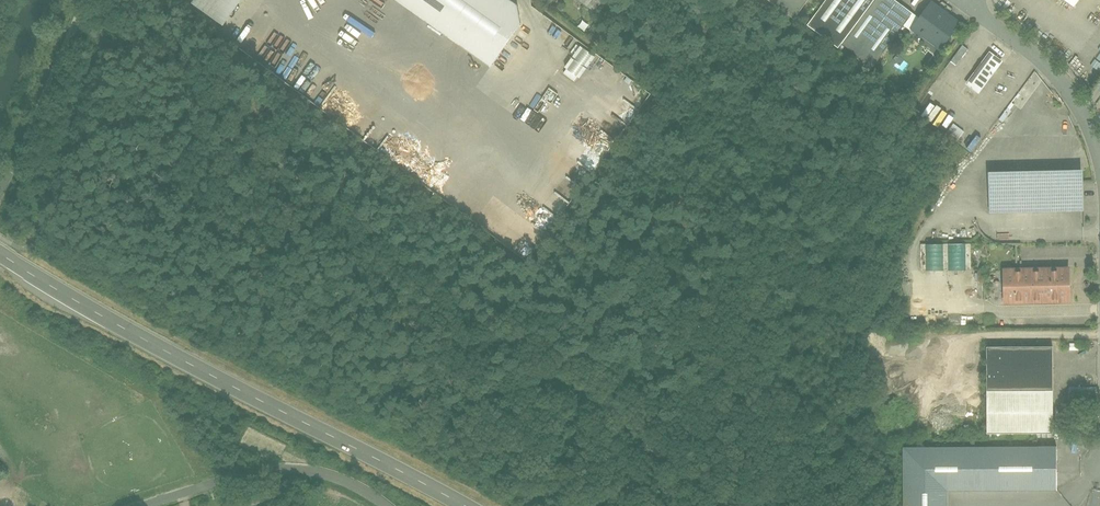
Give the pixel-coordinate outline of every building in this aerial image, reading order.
[(516,6),(508,0),(380,0),(489,74),(520,29),(516,6)] [(545,2),(553,8),(560,0),(546,0),(545,2)] [(594,11),(602,0),(579,0),(594,11)] [(814,25),(847,50),(852,44),(877,63),(914,13),(897,0),(833,0),(814,25)] [(937,7),(921,28),(946,47),(962,25),(937,7)] [(957,67),(969,50),(961,45),(950,62),(957,67)] [(576,46),(560,71),(577,82),(593,56),(576,46)] [(1002,62),(989,52),(964,85),(978,95),(1002,62)] [(1083,213),(1082,175),(987,176),(988,215),(1083,213)] [(965,242),(920,244),(921,270),(966,268),(965,242)] [(1066,269),(1007,270),(1007,305),(1066,304),(1066,269)] [(1054,434),(1054,347),(988,347),(988,434),(998,434),(1054,434)] [(903,446),(903,505),(948,505),(948,490),(1057,490),(1057,446),(903,446)] [(238,500),(241,505),(258,505),(260,505),(256,493),(238,500)]
